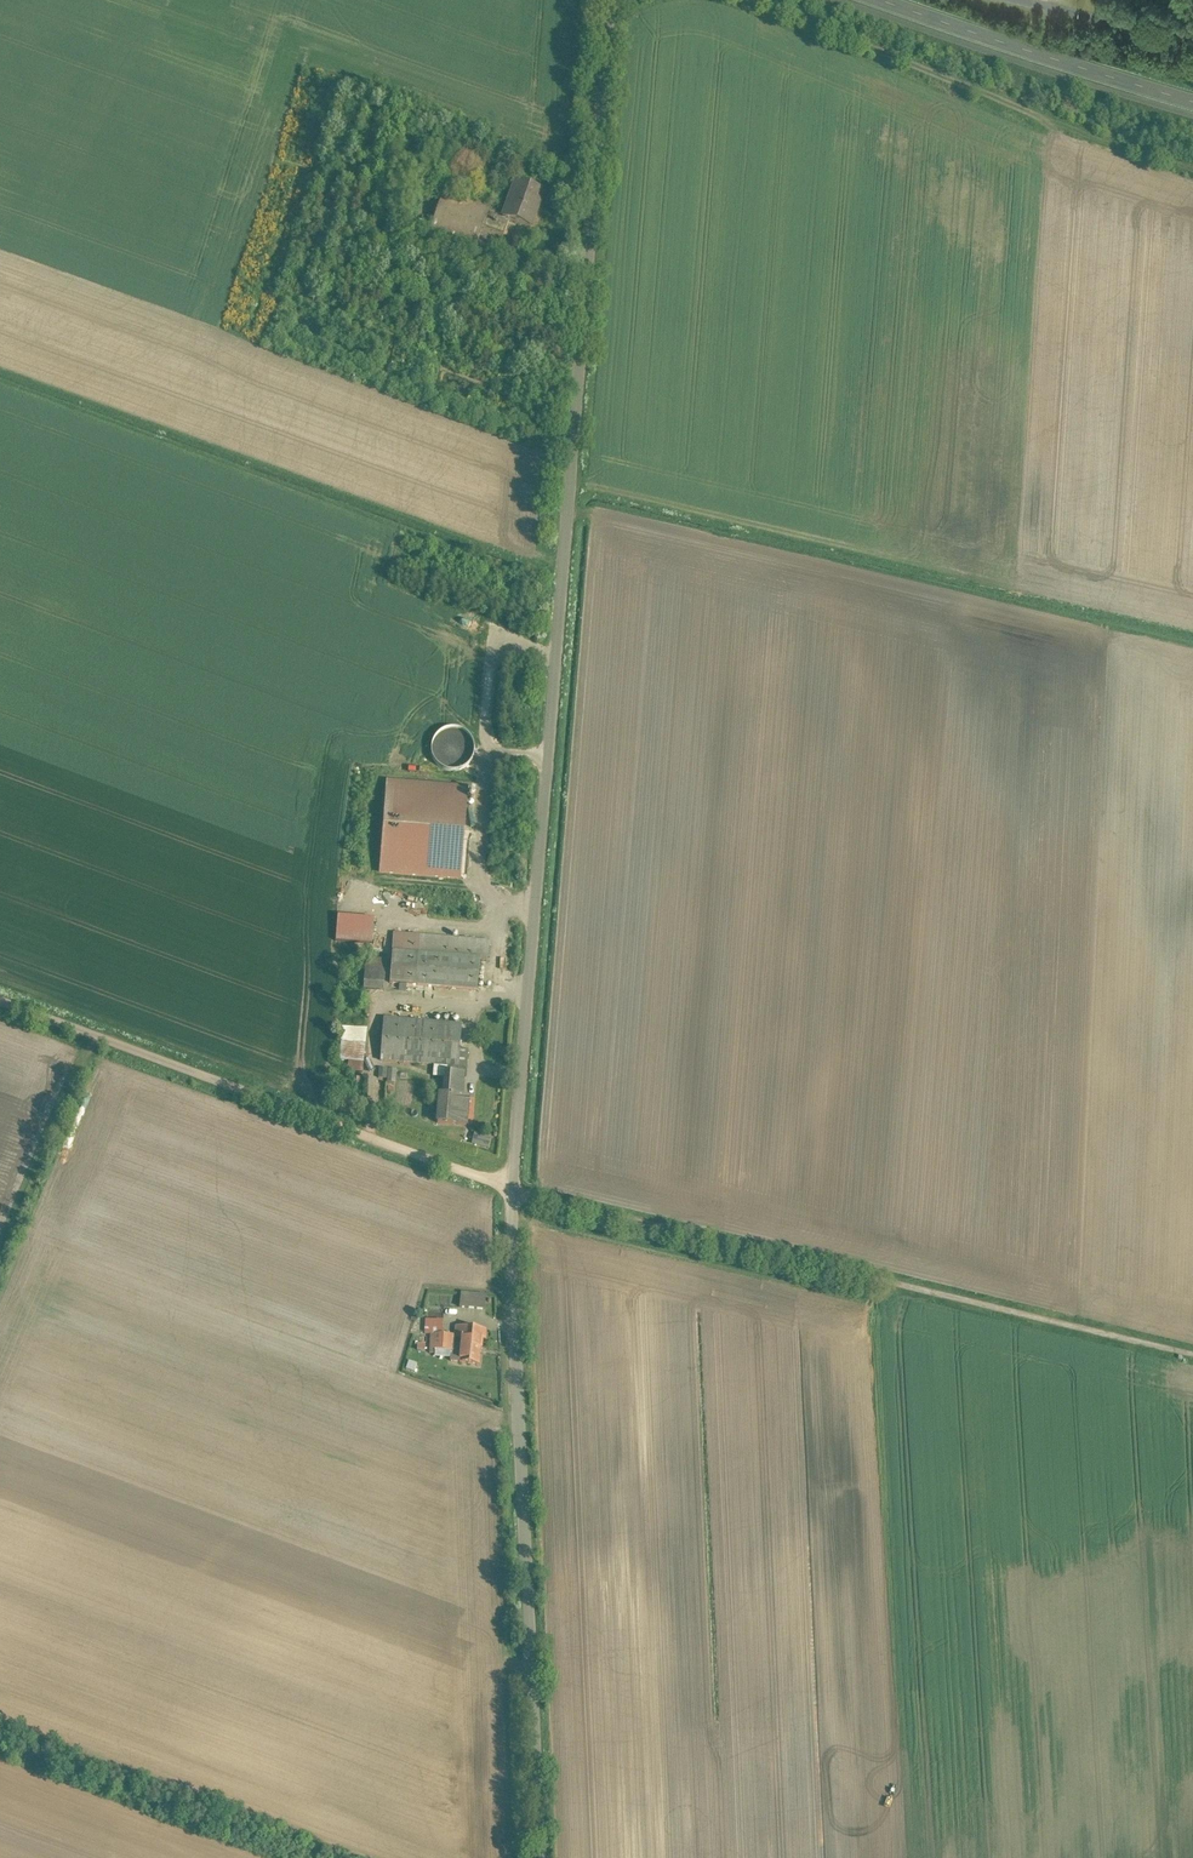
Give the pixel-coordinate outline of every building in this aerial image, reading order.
[(501,221),(533,233),(546,196),(514,184),(501,221)] [(490,208),(444,192),(429,234),(475,250),(490,208)] [(448,731),(442,734),(436,738),(433,744),(431,751),(432,758),(435,764),(439,769),(446,772),(453,774),(459,773),(466,769),(471,764),(474,757),(474,750),(472,743),(468,737),(462,733),(456,731),(448,731)] [(468,789),(387,783),(380,877),(461,883),(468,789)] [(375,922),(337,919),(334,944),(373,948),(375,922)] [(490,942),(393,935),(389,987),(399,988),(399,993),(406,993),(407,989),(478,994),(480,964),(489,965),(490,942)] [(383,1003),(386,974),(373,973),(371,1002),(383,1003)] [(461,1052),(463,1026),(384,1021),(381,1065),(433,1069),(432,1080),(443,1081),(444,1075),(469,1077),(470,1053),(461,1052)] [(363,1072),(367,1032),(342,1030),(338,1069),(363,1072)] [(378,1083),(397,1083),(397,1069),(378,1069),(378,1083)] [(434,1105),(433,1127),(468,1130),(470,1101),(463,1100),(464,1078),(445,1077),(444,1098),(438,1098),(438,1105),(434,1105)] [(474,1139),(465,1137),(464,1151),(472,1152),(474,1139)] [(486,1297),(461,1295),(459,1311),(485,1313),(486,1297)] [(430,1336),(442,1337),(443,1324),(425,1323),(424,1336),(430,1336)] [(486,1342),(487,1331),(454,1329),(454,1338),(453,1342),(460,1343),(458,1367),(480,1368),(483,1342),(486,1342)] [(453,1342),(454,1338),(442,1337),(430,1336),(429,1353),(453,1355),(453,1342)]
